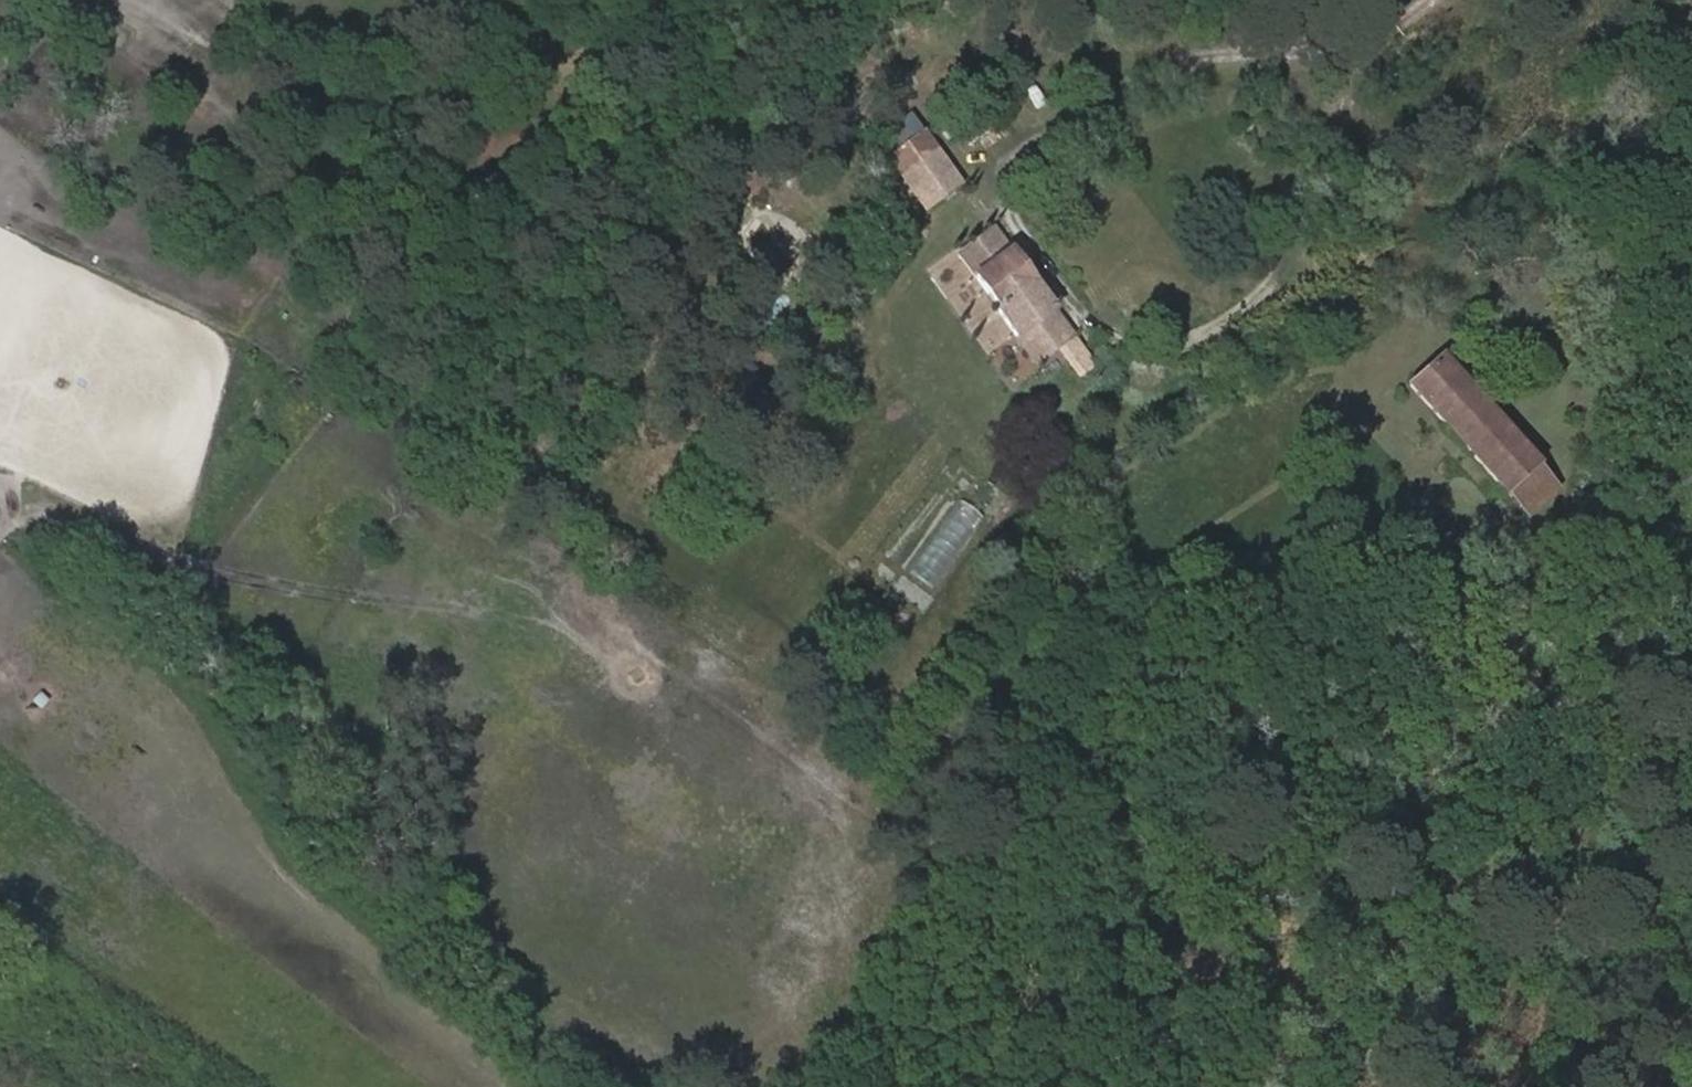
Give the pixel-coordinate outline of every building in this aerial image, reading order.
[(933,159),(923,165),(949,203),(962,195),(967,203),(977,196),(971,189),(984,180),(957,141),(933,159)] [(1091,329),(1013,224),(972,252),(1046,358),(1091,329)] [(1420,385),(1511,490),(1545,464),(1520,434),(1455,355),(1420,385)] [(1545,464),(1511,490),(1531,513),(1564,488),(1545,464)] [(911,569),(933,586),(986,515),(965,499),(911,569)]
